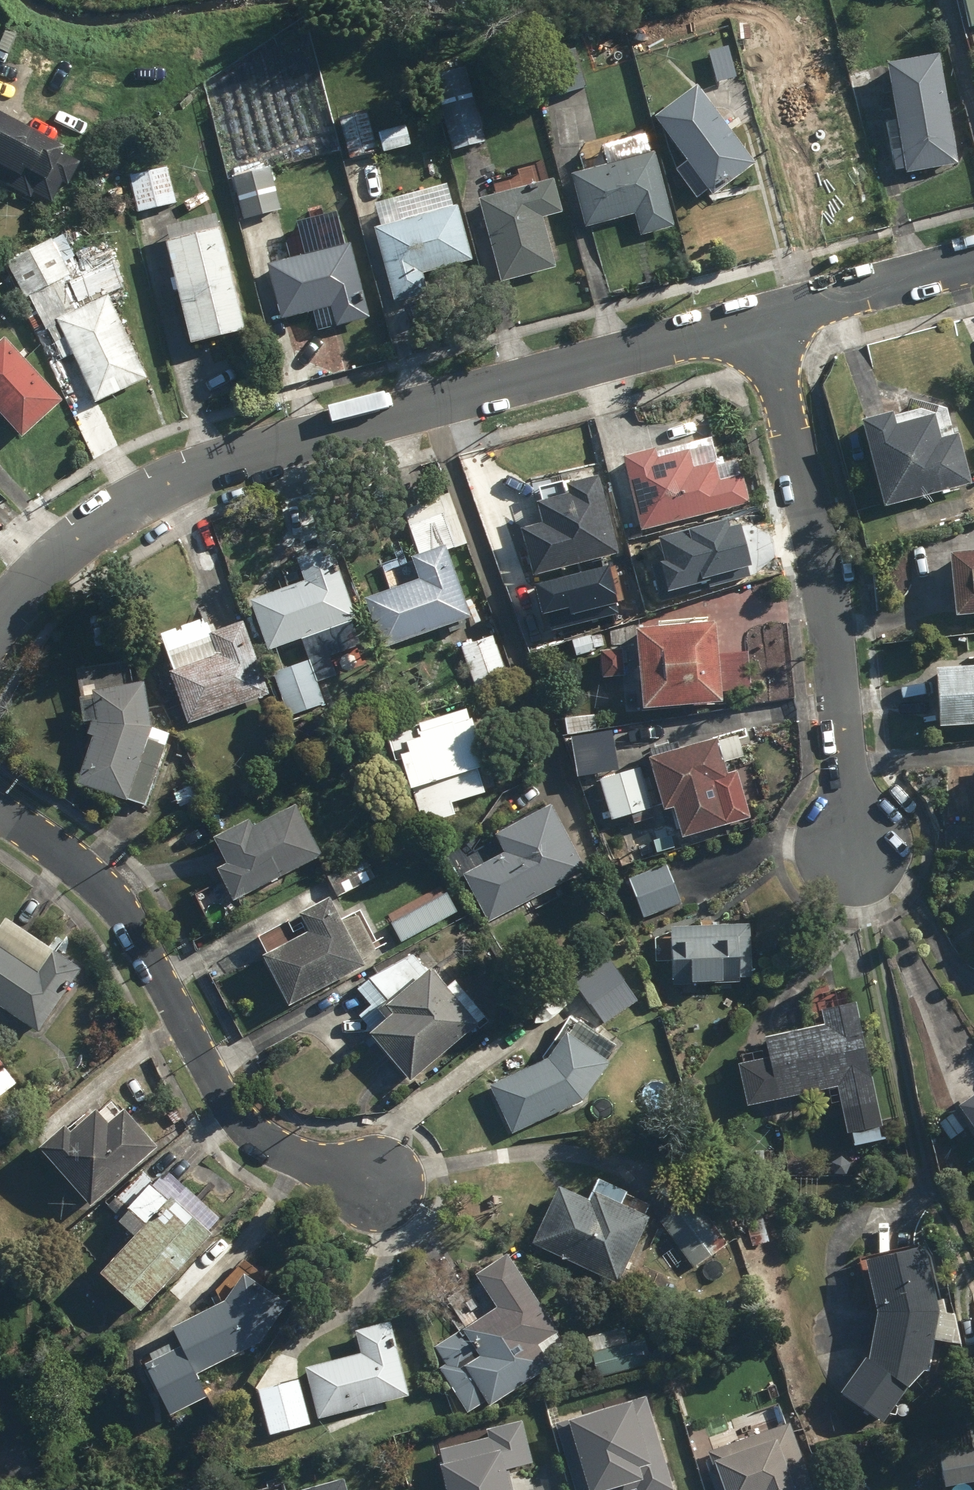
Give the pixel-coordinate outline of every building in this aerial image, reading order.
[(970,35),(973,34),(973,0),(962,0),(970,35)] [(729,47),(707,53),(715,84),(737,78),(729,47)] [(574,52),(554,58),(566,96),(585,90),(574,52)] [(887,66),(896,121),(884,123),(892,173),(906,170),(907,175),(958,167),(941,58),(887,66)] [(468,71),(434,81),(454,154),(489,145),(468,71)] [(753,166),(696,89),(654,120),(711,197),(753,166)] [(378,152),(366,111),(338,119),(350,161),(378,152)] [(63,151),(0,119),(0,182),(51,208),(67,177),(53,170),(63,151)] [(406,127),(375,135),(381,157),(412,148),(406,127)] [(606,170),(571,179),(584,229),(632,216),(638,238),(673,229),(653,153),(650,154),(646,138),(600,150),(606,170)] [(491,181),(496,198),(476,203),(500,285),(557,268),(544,220),(564,215),(555,181),(540,185),(535,168),(491,181)] [(167,169),(128,179),(138,216),(177,206),(167,169)] [(270,169),(230,179),(240,222),(281,212),(270,169)] [(401,223),(374,230),(394,304),(427,296),(422,278),(472,264),(457,205),(453,206),(448,186),(395,200),(401,223)] [(311,256),(267,268),(282,322),(316,312),(320,327),(333,323),(335,329),(367,320),(343,231),(307,240),(311,256)] [(220,233),(164,247),(189,349),(244,335),(220,233)] [(52,240),(6,263),(25,301),(30,298),(47,331),(56,326),(97,407),(150,380),(107,296),(126,286),(109,254),(70,274),(52,240)] [(20,441),(62,405),(5,337),(0,342),(0,417),(20,441)] [(888,412),(857,420),(882,507),(970,482),(957,433),(937,438),(931,415),(892,426),(888,412)] [(655,450),(621,459),(639,531),(751,503),(740,457),(692,469),(687,449),(656,457),(655,450)] [(617,554),(596,477),(562,486),(565,496),(535,504),(540,522),(513,530),(526,578),(617,554)] [(417,556),(380,569),(388,591),(365,599),(382,648),(468,617),(445,551),(463,544),(452,512),(407,528),(417,556)] [(738,513),(696,524),(700,539),(686,543),(689,556),(704,552),(705,556),(746,545),(738,513)] [(302,583),(249,601),(267,652),(357,620),(331,545),(293,559),(302,583)] [(947,555),(953,618),(973,616),(973,552),(947,555)] [(566,587),(534,596),(546,640),(578,630),(566,587)] [(583,636),(570,640),(575,656),(602,646),(598,633),(611,629),(607,615),(579,624),(583,636)] [(203,619),(156,637),(169,671),(164,673),(183,725),(268,694),(240,621),(208,633),(203,619)] [(715,626),(634,629),(637,706),(718,702),(715,626)] [(506,675),(492,636),(458,649),(472,688),(506,675)] [(618,649),(599,650),(600,680),(620,680),(618,649)] [(349,653),(322,663),(341,710),(368,699),(349,653)] [(139,659),(72,668),(90,738),(77,782),(143,807),(170,737),(148,730),(139,659)] [(308,660),(271,673),(287,718),(324,705),(308,660)] [(932,671),(937,729),(973,726),(973,668),(932,671)] [(466,710),(385,735),(402,790),(409,788),(421,825),(454,814),(451,803),(483,793),(475,769),(483,766),(466,710)] [(591,713),(561,718),(564,736),(594,731),(591,713)] [(715,742),(648,757),(660,811),(675,808),(681,836),(753,820),(741,769),(722,773),(715,742)] [(640,765),(598,777),(610,820),(652,808),(640,765)] [(248,820),(213,838),(225,863),(216,868),(232,900),(320,856),(295,806),(252,828),(248,820)] [(502,853),(463,874),(488,921),(579,872),(544,807),(493,835),(502,853)] [(663,864),(628,879),(645,920),(681,904),(663,864)] [(256,937),(265,954),(262,955),(288,1005),(362,966),(359,962),(379,952),(357,910),(338,920),(327,900),(301,914),(309,930),(296,937),(288,920),(256,937)] [(0,917),(0,1009),(37,1033),(79,969),(0,917)] [(750,925),(667,928),(667,944),(654,944),(655,963),(669,963),(670,984),(740,982),(740,972),(751,972),(750,925)] [(619,949),(568,985),(582,1005),(589,1000),(604,1021),(625,1006),(614,990),(637,974),(619,949)] [(443,988),(411,952),(390,970),(385,964),(355,990),(368,1005),(357,1015),(371,1030),(366,1035),(409,1084),(485,1018),(452,980),(443,988)] [(882,1142),(878,1127),(882,1126),(852,998),(817,1006),(822,1026),(763,1040),(767,1056),(735,1064),(745,1106),(835,1085),(846,1134),(850,1134),(854,1149),(882,1142)] [(570,1017),(541,1065),(490,1087),(510,1133),(580,1102),(621,1048),(570,1017)] [(0,1063),(0,1095),(16,1083),(0,1063)] [(955,1106),(973,1132),(973,1093),(955,1106)] [(155,1147),(122,1109),(104,1124),(92,1111),(67,1132),(63,1128),(37,1151),(85,1207),(155,1147)] [(951,1110),(934,1122),(952,1146),(969,1133),(951,1110)] [(151,1185),(141,1174),(114,1200),(125,1212),(115,1221),(130,1237),(165,1204),(149,1187),(151,1185)] [(588,1198),(557,1184),(530,1245),(619,1284),(622,1278),(639,1240),(648,1219),(619,1206),(625,1192),(596,1180),(588,1198)] [(730,1244),(694,1197),(658,1224),(675,1247),(669,1252),(677,1263),(685,1257),(695,1270),(730,1244)] [(171,1200),(98,1273),(137,1312),(210,1240),(171,1200)] [(656,1247),(639,1240),(622,1278),(639,1286),(656,1247)] [(922,1247),(863,1263),(876,1311),(865,1359),(838,1393),(880,1426),(922,1371),(929,1371),(934,1292),(922,1247)] [(492,1307),(434,1346),(448,1366),(438,1372),(466,1414),(485,1401),(487,1404),(571,1347),(508,1253),(472,1277),(492,1307)] [(222,1301),(169,1330),(176,1344),(140,1363),(168,1419),(210,1398),(199,1375),(256,1346),(285,1307),(242,1274),(222,1301)] [(359,1354),(304,1369),(318,1421),(379,1404),(382,1403),(408,1396),(388,1323),(353,1332),(359,1354)] [(598,1380),(650,1364),(641,1338),(629,1342),(623,1325),(584,1337),(598,1380)] [(297,1379),(255,1390),(268,1437),(310,1426),(297,1379)] [(408,1396),(382,1403),(388,1424),(414,1416),(408,1396)] [(556,1424),(575,1489),(615,1489),(667,1489),(670,1489),(644,1399),(556,1424)] [(438,1450),(441,1463),(436,1465),(442,1489),(515,1489),(510,1469),(532,1463),(521,1419),(485,1428),(488,1437),(438,1450)] [(702,1453),(715,1489),(811,1489),(788,1423),(702,1453)] [(302,1489),(345,1489),(341,1478),(302,1489)]
